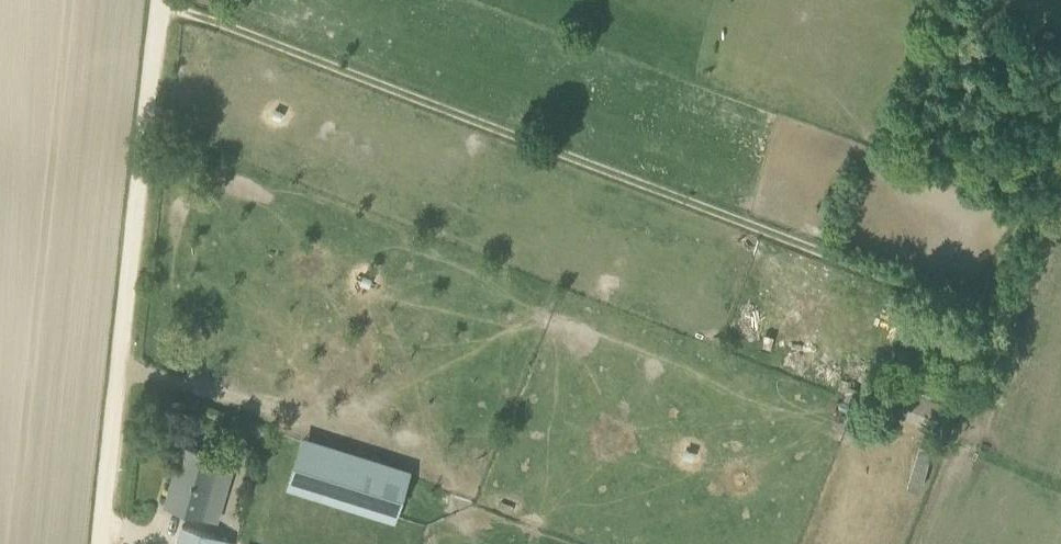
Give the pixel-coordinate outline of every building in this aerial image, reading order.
[(397,518),(412,464),(301,433),(286,487),(397,518)] [(226,491),(212,487),(222,456),(183,444),(178,463),(181,464),(170,503),(204,515),(204,513),(218,517),(226,491)] [(205,532),(184,525),(178,543),(228,543),(229,539),(205,532)]
